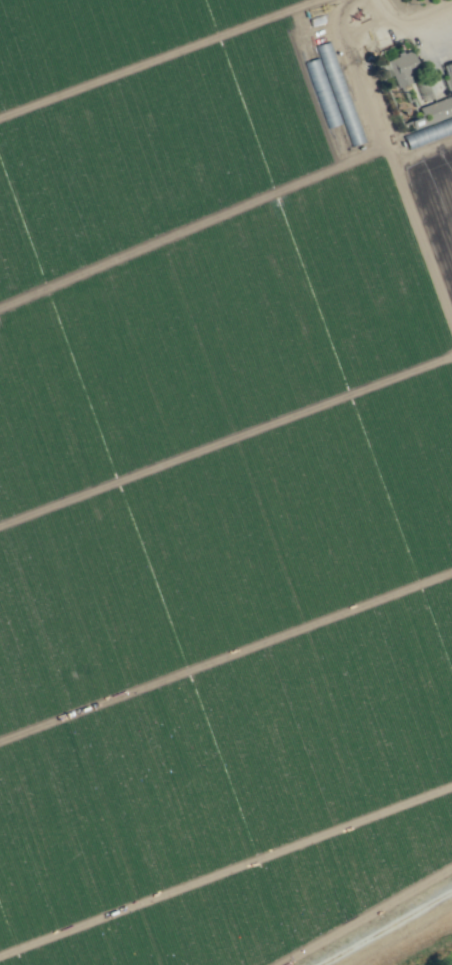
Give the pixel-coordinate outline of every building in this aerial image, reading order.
[(385,59),(394,84),(418,76),(410,51),(385,59)] [(451,92),(451,61),(440,65),(449,93),(451,92)] [(411,85),(419,105),(432,100),(424,80),(411,85)] [(350,146),(365,141),(348,95),(333,100),(350,146)] [(447,95),(416,109),(418,116),(407,121),(412,130),(451,113),(451,106),(447,95)] [(402,136),(407,150),(451,132),(451,116),(402,136)]
